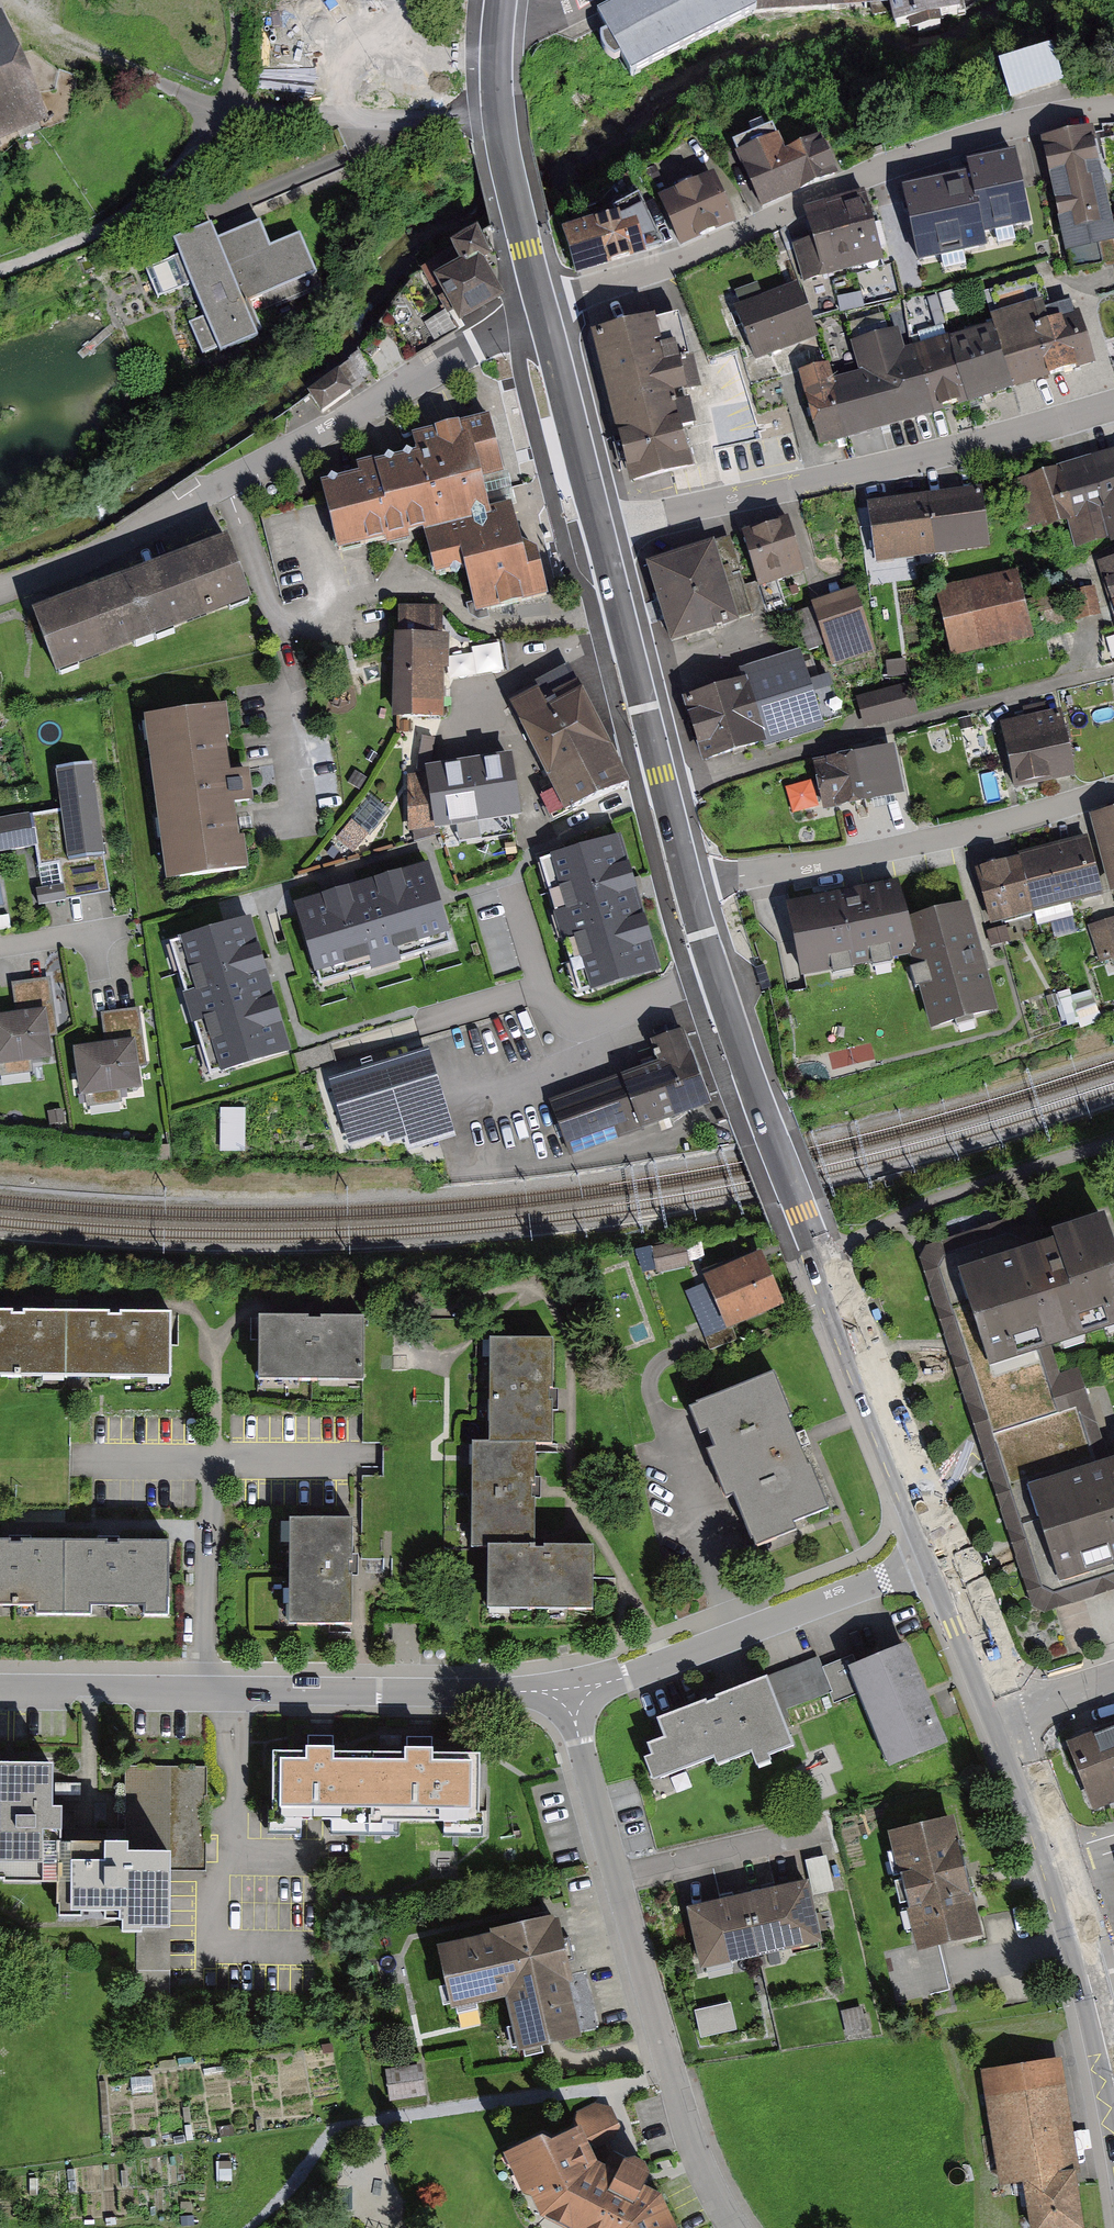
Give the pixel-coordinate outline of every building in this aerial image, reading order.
[(600,13),(628,82),(755,20),(891,12),(893,30),(964,18),(959,0),(626,0),(600,13)] [(43,122),(0,16),(0,140),(43,122)] [(1053,46),(998,65),(1010,100),(1064,81),(1053,46)] [(1040,140),(1066,254),(1113,243),(1113,228),(1092,129),(1040,140)] [(776,139),(738,156),(761,208),(831,177),(817,143),(784,157),(776,139)] [(975,192),(1021,181),(1012,144),(966,155),(968,166),(975,192)] [(968,166),(900,183),(919,260),(987,244),(975,192),(968,166)] [(714,177),(664,197),(683,245),(733,225),(714,177)] [(868,196),(809,213),(816,239),(796,245),(807,282),(886,259),(868,196)] [(637,209),(566,227),(577,271),(648,253),(637,209)] [(183,258),(152,270),(164,299),(176,295),(203,361),(260,338),(247,304),(317,275),(300,235),(270,248),(262,229),(220,246),(211,224),(175,239),(183,258)] [(479,247),(477,243),(450,257),(460,274),(430,291),(451,330),(502,303),(484,269),(490,266),(479,247)] [(797,283),(734,308),(756,363),(819,338),(797,283)] [(902,332),(856,344),(864,373),(834,381),(830,365),(802,373),(821,443),(1095,369),(1080,316),(1046,325),(1040,306),(989,319),(991,326),(907,349),(902,332)] [(678,314),(596,332),(629,485),(695,471),(679,397),(695,394),(678,314)] [(736,398),(707,406),(715,434),(744,426),(736,398)] [(363,478),(322,486),(335,547),(419,530),(428,572),(461,566),(470,611),(548,595),(538,544),(522,548),(515,510),(489,515),(482,482),(504,478),(492,419),(487,420),(412,435),(416,453),(360,464),(363,478)] [(1012,481),(1025,532),(1060,524),(1058,515),(1072,512),(1081,549),(1113,541),(1113,456),(1012,481)] [(980,493),(873,503),(879,560),(986,550),(980,493)] [(793,521),(746,533),(759,584),(806,572),(793,521)] [(153,641),(251,604),(228,541),(130,578),(153,641)] [(721,545),(649,564),(669,641),(741,622),(721,545)] [(1106,563),(1113,592),(1113,560),(1106,563)] [(1019,576),(943,591),(957,658),(1033,643),(1032,635),(1073,626),(1072,622),(1099,616),(1093,589),(1024,603),(1019,576)] [(130,578),(32,615),(55,677),(153,641),(130,578)] [(857,590),(816,603),(835,662),(876,649),(857,590)] [(442,608),(399,609),(399,633),(394,633),(395,716),(451,715),(450,637),(443,637),(442,608)] [(742,682),(682,701),(702,766),(765,747),(766,750),(826,731),(824,725),(842,720),(829,678),(810,683),(800,651),(739,670),(742,682)] [(509,703),(563,814),(627,784),(571,667),(538,683),(541,688),(509,703)] [(912,686),(860,697),(866,725),(918,714),(912,686)] [(226,709),(145,719),(165,881),(244,871),(236,803),(254,801),(250,771),(233,773),(226,709)] [(1061,711),(999,724),(1013,791),(1075,778),(1061,711)] [(862,754),(826,761),(827,769),(815,772),(824,814),(839,811),(872,804),(862,754)] [(429,775),(412,777),(418,823),(514,809),(507,755),(427,766),(429,775)] [(0,820),(0,854),(36,849),(44,904),(110,895),(92,769),(56,774),(61,812),(0,820)] [(1090,817),(1110,895),(1113,894),(1113,811),(1090,817)] [(589,990),(661,969),(620,833),(548,854),(589,990)] [(1087,839),(1019,857),(1020,859),(1028,891),(1033,912),(1034,915),(1102,897),(1102,894),(1096,873),(1087,839)] [(990,927),(1034,915),(1033,912),(1028,891),(1020,859),(975,871),(990,927)] [(425,860),(291,901),(312,972),(447,932),(425,860)] [(899,882),(785,905),(801,981),(914,957),(907,922),(899,882)] [(930,1033),(998,1014),(969,905),(907,922),(914,957),(930,1033)] [(221,1072),(292,1050),(252,914),(180,936),(221,1072)] [(1088,927),(1100,964),(1113,959),(1113,918),(1088,927)] [(15,1015),(47,1011),(50,1038),(58,1037),(50,979),(11,984),(15,1015)] [(105,1046),(135,1042),(139,1068),(147,1067),(139,1009),(100,1014),(105,1046)] [(53,1061),(50,1038),(47,1011),(15,1015),(0,1017),(0,1068),(53,1061)] [(657,1062),(549,1102),(570,1159),(711,1107),(683,1029),(650,1042),(657,1062)] [(80,1100),(142,1092),(139,1068),(135,1042),(105,1046),(73,1050),(80,1100)] [(452,1130),(426,1049),(333,1078),(352,1137),(386,1126),(390,1137),(405,1132),(409,1144),(452,1130)] [(247,1155),(247,1110),(221,1109),(221,1155),(247,1155)] [(957,1258),(1001,1381),(1059,1361),(1113,1342),(1113,1255),(1098,1209),(1031,1232),(957,1258)] [(1031,1232),(1009,1217),(926,1243),(918,1255),(1031,1608),(1043,1613),(1113,1589),(1113,1572),(1064,1586),(1030,1468),(1105,1446),(1079,1367),(1062,1371),(1059,1361),(1001,1381),(957,1258),(1031,1232)] [(686,1247),(653,1256),(659,1278),(691,1269),(686,1247)] [(761,1259),(710,1279),(731,1331),(782,1310),(761,1259)] [(0,1318),(0,1384),(170,1383),(170,1317),(0,1318)] [(367,1321),(260,1319),(259,1385),(366,1387),(367,1321)] [(556,1344),(492,1342),(489,1452),(470,1451),(467,1545),(496,1546),(494,1620),(592,1622),(594,1553),(529,1551),(531,1448),(553,1449),(556,1344)] [(829,1513),(771,1379),(698,1410),(756,1544),(829,1513)] [(1030,1468),(1064,1586),(1113,1572),(1113,1443),(1105,1446),(1030,1468)] [(354,1526),(292,1524),(290,1627),(352,1628),(354,1526)] [(0,1546),(0,1615),(164,1617),(165,1548),(0,1546)] [(918,1645),(849,1670),(886,1772),(955,1748),(918,1645)] [(752,1759),(756,1769),(794,1755),(767,1681),(694,1708),(714,1762),(717,1772),(752,1759)] [(649,1786),(714,1762),(694,1708),(657,1723),(663,1741),(648,1747),(652,1759),(641,1764),(649,1786)] [(1071,1743),(1096,1811),(1113,1804),(1113,1727),(1071,1743)] [(483,1760),(284,1757),(283,1820),(482,1824),(483,1760)] [(0,1771),(0,1886),(3,1886),(3,1890),(58,1890),(58,1912),(60,1912),(60,1920),(106,1920),(106,1929),(124,1929),(124,1941),(144,1941),(144,1938),(173,1938),(173,1861),(130,1860),(130,1850),(63,1849),(63,1816),(54,1816),(54,1771),(0,1771)] [(961,1817),(887,1833),(914,1955),(988,1939),(961,1817)] [(834,1892),(826,1858),(805,1862),(813,1897),(834,1892)] [(808,1886),(745,1900),(758,1961),(822,1947),(808,1886)] [(745,1900),(686,1913),(700,1974),(758,1961),(745,1900)] [(447,2014),(503,2002),(515,2057),(579,2042),(567,1987),(570,1987),(556,1922),(552,1923),(551,1919),(486,1934),(487,1937),(433,1949),(447,2014)] [(703,2033),(737,2026),(732,1998),(698,2005),(703,2033)] [(1025,2181),(1031,2227),(1058,2227),(1084,2225),(1078,2172),(1082,2172),(1063,2054),(982,2067),(1001,2184),(1025,2181)] [(429,2098),(427,2065),(388,2067),(390,2100),(429,2098)] [(562,2227),(628,2227),(660,2194),(599,2167),(579,2122),(501,2151),(538,2211),(562,2227)] [(660,2194),(628,2227),(676,2227),(660,2194)]
